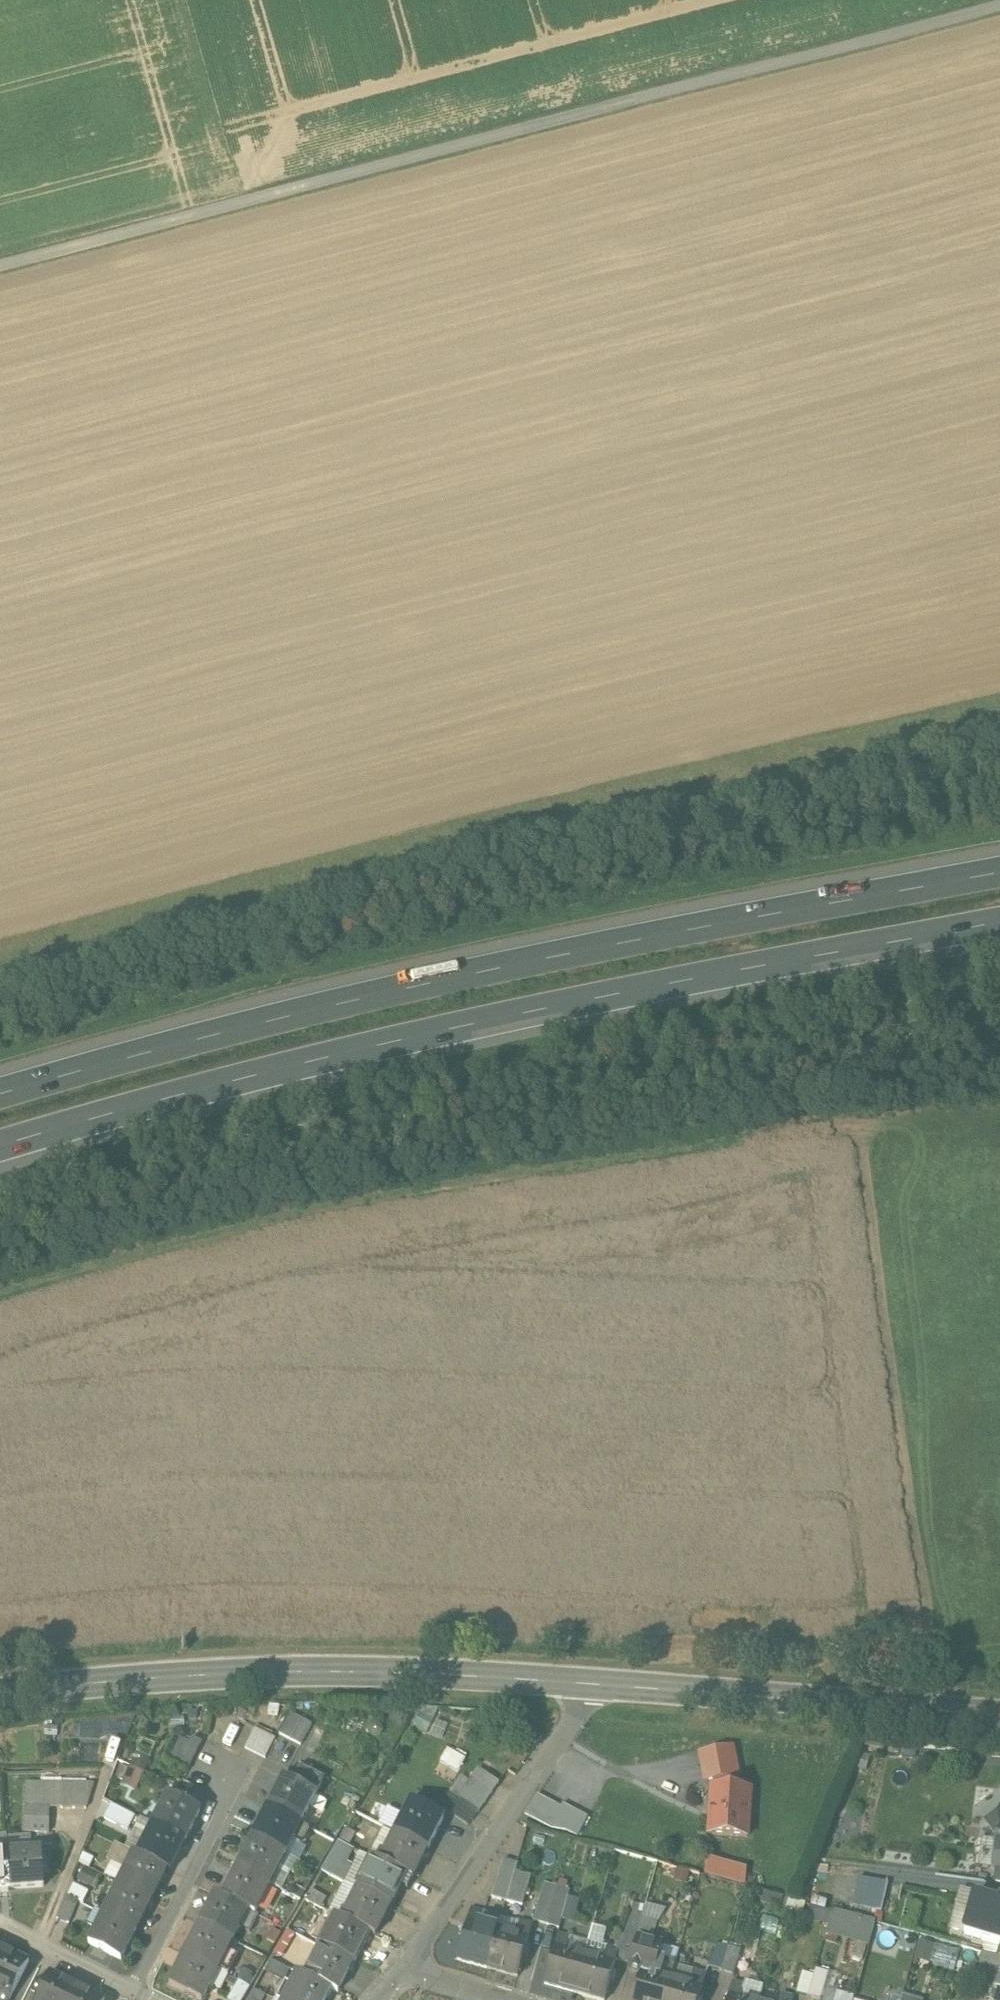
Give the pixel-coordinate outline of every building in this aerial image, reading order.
[(295,1711),(282,1732),(303,1745),(316,1724),(295,1711)] [(256,1730),(246,1749),(256,1754),(266,1735),(256,1730)] [(266,1735),(256,1754),(267,1759),(276,1740),(266,1735)] [(190,1769),(204,1742),(192,1737),(190,1742),(178,1737),(168,1758),(190,1769)] [(276,1740),(267,1759),(276,1764),(286,1745),(276,1740)] [(286,1745),(276,1764),(286,1769),(295,1749),(286,1745)] [(467,1759),(449,1747),(441,1760),(458,1772),(467,1759)] [(701,1754),(706,1781),(738,1775),(732,1748),(701,1754)] [(153,1755),(138,1749),(122,1784),(136,1791),(153,1755)] [(299,1770),(291,1785),(314,1797),(322,1781),(299,1770)] [(497,1784),(477,1770),(470,1780),(490,1793),(497,1784)] [(483,1803),(490,1793),(470,1780),(464,1789),(483,1803)] [(291,1785),(283,1781),(269,1810),(299,1825),(314,1797),(291,1785)] [(27,1783),(26,1832),(49,1832),(49,1806),(87,1807),(87,1784),(27,1783)] [(751,1790),(712,1788),(708,1834),(748,1836),(751,1790)] [(476,1813),(483,1803),(464,1789),(457,1800),(476,1813)] [(560,1808),(537,1796),(524,1814),(550,1828),(565,1830),(577,1837),(587,1818),(563,1805),(560,1808)] [(200,1813),(168,1798),(153,1826),(185,1843),(200,1813)] [(441,1819),(409,1804),(395,1833),(427,1849),(441,1819)] [(127,1830),(135,1817),(112,1805),(105,1819),(127,1830)] [(299,1825),(269,1810),(254,1840),(284,1855),(291,1841),(299,1845),(304,1842),(309,1834),(308,1829),(299,1825)] [(987,1822),(999,1837),(995,1866),(998,1867),(999,1867),(999,1812),(987,1822)] [(185,1843),(153,1826),(137,1856),(166,1871),(170,1873),(185,1843)] [(427,1849),(395,1833),(384,1828),(369,1858),(379,1863),(404,1876),(411,1879),(427,1849)] [(347,1829),(338,1843),(348,1848),(355,1833),(347,1829)] [(284,1855),(254,1840),(239,1869),(269,1884),(284,1891),(299,1862),(284,1855)] [(348,1848),(338,1843),(322,1872),(339,1881),(354,1851),(348,1848)] [(137,1856),(115,1845),(106,1862),(125,1872),(118,1886),(150,1902),(166,1871),(137,1856)] [(379,1863),(372,1860),(354,1851),(339,1881),(357,1890),(389,1906),(404,1876),(379,1863)] [(41,1853),(8,1856),(10,1891),(43,1889),(41,1853)] [(0,1857),(0,1892),(10,1891),(8,1856),(0,1857)] [(747,1869),(707,1858),(706,1872),(745,1883),(747,1869)] [(515,1867),(501,1863),(491,1899),(505,1903),(506,1902),(514,1873),(515,1867)] [(269,1884),(239,1869),(223,1899),(247,1911),(254,1915),(269,1884)] [(529,1877),(514,1873),(506,1902),(520,1908),(529,1877)] [(881,1910),(888,1882),(860,1876),(853,1904),(881,1910)] [(389,1906),(357,1890),(339,1881),(325,1910),(342,1920),(367,1932),(374,1936),(389,1906)] [(75,1883),(68,1897),(77,1901),(81,1904),(88,1890),(75,1883)] [(557,1889),(542,1885),(534,1921),(547,1924),(557,1889)] [(150,1902),(118,1886),(103,1915),(135,1931),(150,1902)] [(569,1892),(557,1889),(547,1924),(560,1927),(569,1892)] [(328,1897),(311,1890),(305,1901),(322,1909),(328,1897)] [(976,1893),(965,1934),(999,1944),(999,1896),(999,1899),(976,1893)] [(68,1897),(65,1895),(55,1920),(67,1924),(77,1901),(68,1897)] [(223,1899),(216,1896),(199,1927),(231,1942),(247,1911),(223,1899)] [(828,1920),(831,1899),(815,1896),(811,1917),(828,1920)] [(835,1905),(828,1931),(872,1942),(879,1917),(835,1905)] [(629,1964),(642,1967),(645,1958),(663,1962),(664,1959),(657,1957),(668,1913),(645,1907),(643,1912),(629,1964)] [(617,1950),(615,1960),(629,1964),(643,1912),(630,1908),(623,1933),(621,1933),(617,1950)] [(342,1920),(335,1916),(325,1910),(310,1941),(320,1946),(352,1962),(367,1932),(342,1920)] [(471,1910),(457,1958),(487,1967),(497,1930),(480,1924),(483,1913),(471,1910)] [(135,1931),(103,1915),(88,1945),(120,1961),(135,1931)] [(510,1933),(497,1930),(487,1967),(516,1975),(531,1925),(513,1921),(510,1933)] [(231,1942),(199,1927),(184,1956),(215,1971),(231,1942)] [(302,1938),(288,1931),(279,1944),(294,1951),(302,1938)] [(585,1954),(566,1949),(569,1936),(558,1933),(544,1982),(575,1991),(585,1954)] [(726,1947),(715,1944),(709,1968),(721,1971),(726,1947)] [(352,1962),(320,1946),(304,1978),(329,1990),(337,1994),(352,1962)] [(603,1959),(585,1954),(575,1991),(604,1999),(615,1960),(617,1950),(606,1947),(603,1959)] [(726,1947),(721,1971),(734,1974),(740,1951),(726,1947)] [(0,1950),(0,1993),(10,1998),(28,1963),(0,1950)] [(984,1952),(977,1980),(999,1986),(999,1957),(997,1956),(984,1952)] [(184,1956),(169,1986),(195,1999),(200,1999),(215,1971),(184,1956)] [(645,1958),(642,1967),(633,1999),(666,1999),(672,1979),(675,1966),(663,1962),(645,1958)] [(814,1976),(808,1997),(820,1999),(828,1973),(816,1969),(814,1976)] [(672,1979),(666,1999),(698,1999),(705,1974),(693,1971),(690,1983),(672,1979)] [(803,1973),(797,1994),(808,1997),(814,1976),(803,1973)] [(49,1974),(36,1999),(70,1999),(77,1988),(49,1974)] [(296,1974),(283,1999),(323,1999),(329,1990),(304,1978),(296,1974)] [(248,1988),(236,1982),(226,1999),(241,1999),(248,1988)] [(733,1982),(728,1999),(761,1999),(763,1991),(733,1982)] [(77,1988),(70,1999),(102,1999),(77,1988)] [(252,1991),(246,1999),(259,1999),(262,1996),(252,1991)]
